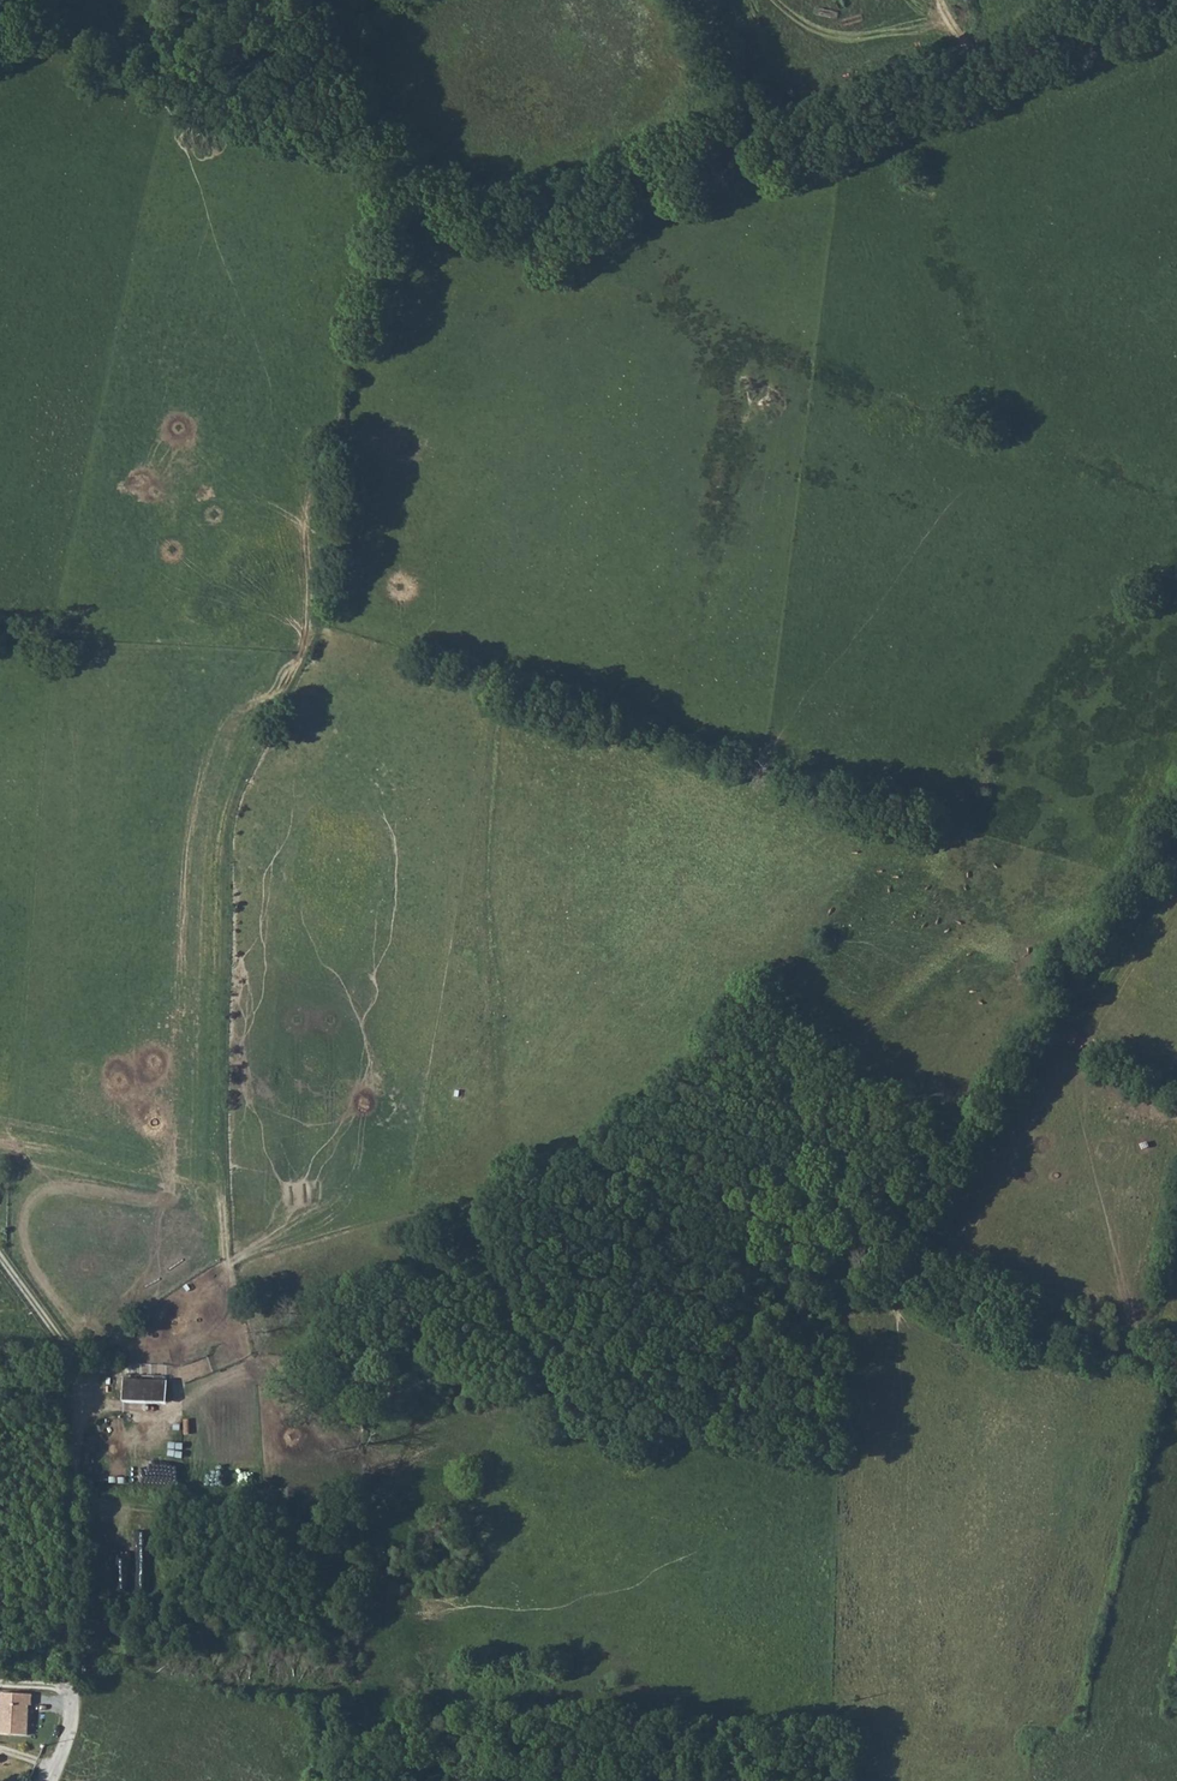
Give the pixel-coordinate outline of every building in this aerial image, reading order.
[(125,1400),(168,1402),(169,1383),(125,1380),(125,1400)] [(1,1692),(0,1716),(0,1732),(27,1733),(28,1706),(33,1706),(33,1693),(1,1692)]
